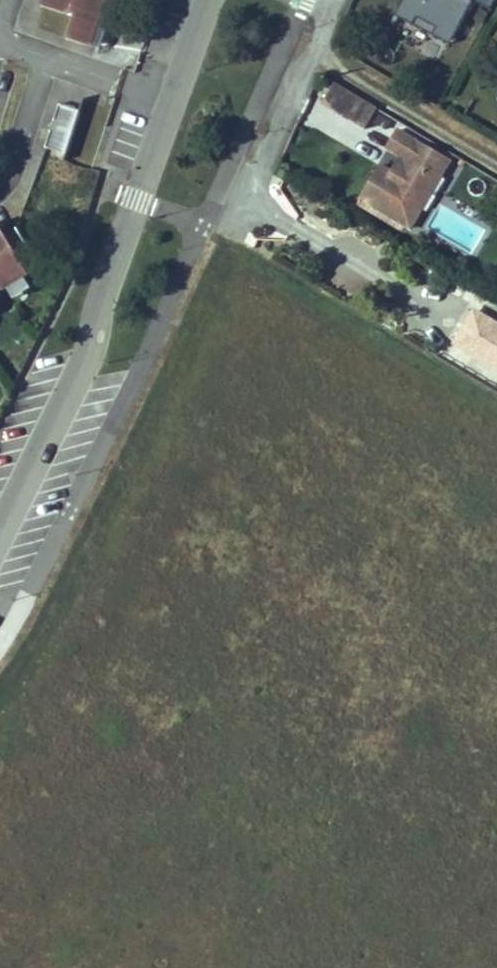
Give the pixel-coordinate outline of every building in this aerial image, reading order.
[(42,6),(73,16),(66,38),(100,48),(115,0),(44,0),(42,6)] [(451,42),(472,0),(402,0),(395,14),(451,42)] [(362,100),(334,83),(323,103),(351,119),(362,100)] [(80,109),(59,103),(45,146),(67,152),(80,109)] [(451,162),(397,130),(387,148),(406,159),(397,175),(381,165),(362,198),(411,228),(451,162)] [(18,232),(6,239),(0,230),(0,287),(3,291),(6,289),(24,278),(28,276),(20,263),(32,255),(18,232)] [(6,289),(13,299),(31,288),(24,278),(6,289)] [(472,313),(454,345),(496,369),(496,327),(472,313)]
